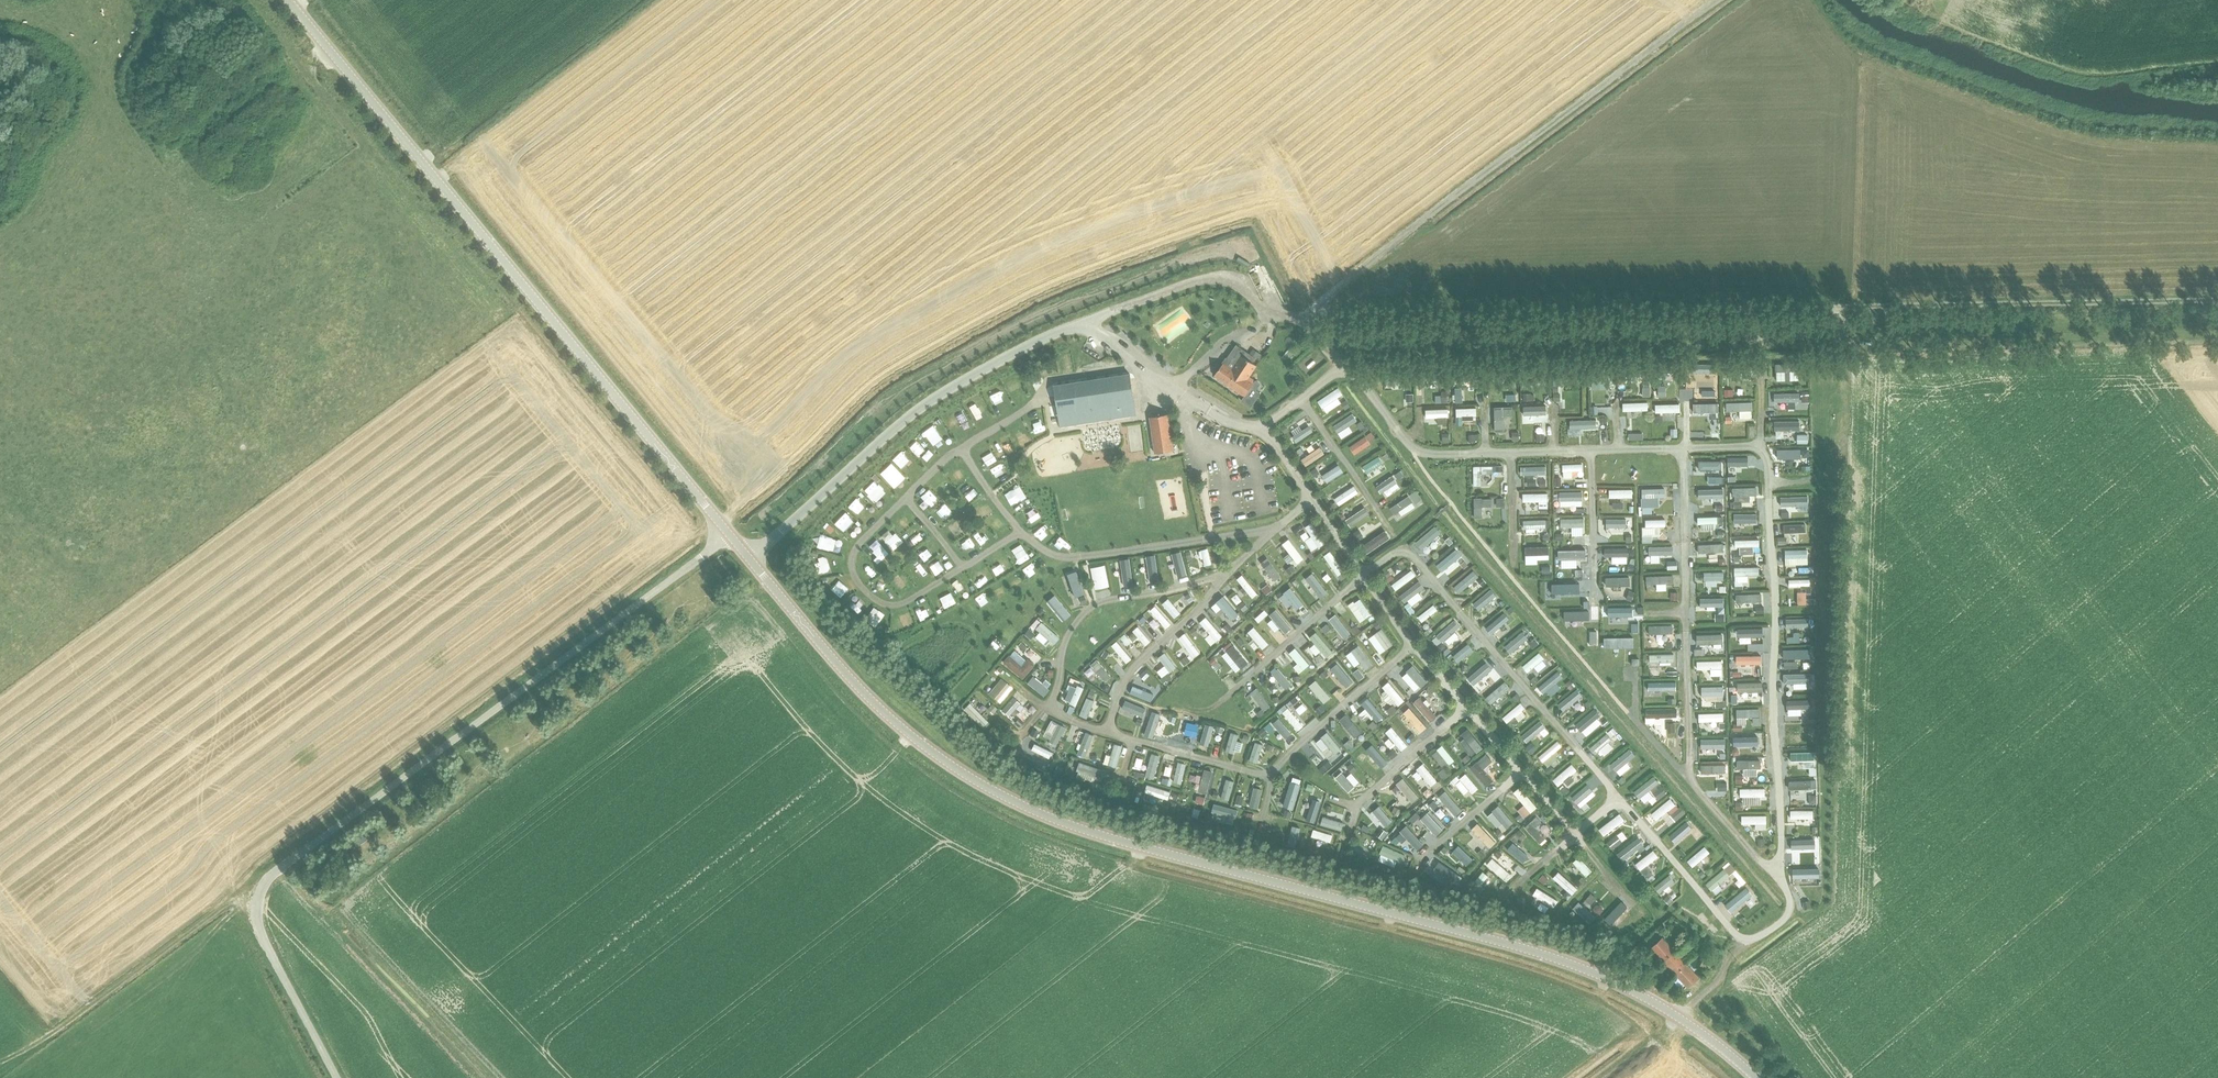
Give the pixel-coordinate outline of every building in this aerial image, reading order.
[(1256,358),(1236,344),(1227,357),(1226,356),(1222,362),(1223,363),(1215,375),(1245,396),(1255,380),(1249,376),(1257,365),(1253,362),(1256,358)] [(1751,379),(1751,365),(1732,365),(1732,362),(1722,362),(1722,367),(1726,367),(1726,372),(1747,372),(1747,379),(1751,379)] [(1656,363),(1656,373),(1681,372),(1681,363),(1656,363)] [(1787,372),(1787,379),(1796,378),(1796,363),(1773,363),(1773,372),(1787,372)] [(1715,386),(1715,372),(1716,372),(1715,364),(1690,365),(1690,373),(1703,372),(1703,379),(1707,379),(1707,386),(1715,386)] [(1592,366),(1593,389),(1601,388),(1601,375),(1608,375),(1607,366),(1592,366)] [(1036,368),(1027,372),(1032,384),(1042,380),(1036,368)] [(1524,368),(1523,375),(1531,376),(1532,369),(1524,368)] [(1473,370),(1475,378),(1483,376),(1481,369),(1473,370)] [(1627,381),(1638,382),(1638,376),(1651,377),(1651,370),(1627,369),(1627,381)] [(1424,370),(1423,378),(1443,382),(1444,375),(1424,370)] [(1053,386),(1060,426),(1136,414),(1130,374),(1053,386)] [(1561,400),(1561,384),(1567,384),(1567,374),(1554,374),(1554,400),(1561,400)] [(1258,379),(1245,401),(1253,406),(1266,384),(1258,379)] [(1651,379),(1643,379),(1643,396),(1652,396),(1651,379)] [(990,400),(999,391),(993,385),(984,395),(990,400)] [(1343,401),(1340,397),(1345,393),(1340,386),(1319,400),(1327,412),(1343,401)] [(1449,392),(1436,392),(1436,403),(1449,402),(1449,392)] [(1800,392),(1775,392),(1775,407),(1784,407),(1784,402),(1800,402),(1800,392)] [(1508,402),(1518,402),(1518,393),(1508,393),(1508,402)] [(1650,401),(1624,401),(1624,411),(1650,411),(1650,401)] [(1740,419),(1753,418),(1752,401),(1727,402),(1727,411),(1740,411),(1740,419)] [(1697,414),(1718,414),(1718,402),(1697,402),(1697,414)] [(1656,413),(1681,412),(1681,403),(1656,403),(1656,413)] [(1525,421),(1548,421),(1548,405),(1525,405),(1525,421)] [(1476,407),(1457,407),(1457,424),(1476,423),(1476,407)] [(1512,416),(1512,407),(1494,407),(1495,431),(1503,431),(1502,416),(1512,416)] [(1449,422),(1449,408),(1426,408),(1427,418),(1438,417),(1438,422),(1449,422)] [(1150,417),(1155,453),(1174,450),(1168,414),(1150,417)] [(1803,418),(1773,419),(1773,430),(1803,430),(1803,418)] [(1143,459),(1142,423),(1128,424),(1128,441),(1138,441),(1138,445),(1132,445),(1132,452),(1134,452),(1134,459),(1143,459)] [(1310,424),(1303,429),(1300,425),(1292,430),(1299,440),(1315,430),(1310,424)] [(1599,435),(1599,426),(1571,427),(1571,436),(1599,435)] [(1451,442),(1451,432),(1444,432),(1443,441),(1451,442)] [(1469,432),(1469,441),(1478,442),(1478,432),(1469,432)] [(1537,433),(1537,440),(1544,441),(1545,434),(1537,433)] [(1809,433),(1798,433),(1798,443),(1809,443),(1809,433)] [(1367,434),(1350,445),(1356,453),(1373,442),(1367,434)] [(1300,454),(1318,442),(1314,436),(1296,447),(1300,454)] [(1322,445),(1302,458),(1307,465),(1326,452),(1322,445)] [(1780,457),(1801,457),(1801,447),(1780,447),(1780,457)] [(900,468),(910,461),(902,451),(892,459),(900,468)] [(1363,464),(1369,475),(1386,466),(1381,455),(1363,464)] [(1755,464),(1755,457),(1733,457),(1733,471),(1743,471),(1743,465),(1755,464)] [(1722,469),(1722,460),(1699,459),(1699,469),(1722,469)] [(1339,463),(1319,477),(1324,484),(1344,471),(1339,463)] [(1564,463),(1564,477),(1583,477),(1583,463),(1564,463)] [(887,482),(896,473),(887,464),(878,474),(887,482)] [(1492,474),(1492,466),(1473,467),(1473,486),(1481,486),(1481,474),(1492,474)] [(1547,466),(1523,466),(1523,475),(1547,475),(1547,466)] [(1396,473),(1400,481),(1404,479),(1401,470),(1396,473)] [(870,477),(875,482),(879,478),(874,474),(870,477)] [(1394,474),(1378,485),(1385,496),(1402,485),(1394,474)] [(1708,482),(1724,483),(1725,475),(1708,475),(1708,482)] [(1356,484),(1335,497),(1339,505),(1360,492),(1356,484)] [(1735,502),(1750,501),(1750,494),(1760,494),(1760,485),(1734,486),(1735,502)] [(1660,496),(1667,496),(1667,487),(1642,487),(1642,513),(1653,513),(1653,505),(1660,505),(1660,496)] [(1633,488),(1610,488),(1610,498),(1633,498),(1633,488)] [(1709,496),(1709,510),(1724,510),(1724,488),(1703,488),(1703,496),(1709,496)] [(1417,490),(1411,493),(1416,503),(1423,500),(1417,490)] [(1558,491),(1557,505),(1583,505),(1583,491),(1558,491)] [(1548,513),(1548,492),(1524,492),(1524,502),(1540,502),(1540,513),(1548,513)] [(1411,495),(1391,506),(1397,518),(1417,507),(1411,495)] [(1503,496),(1496,498),(1498,506),(1505,504),(1503,496)] [(1809,496),(1784,496),(1784,506),(1809,506),(1809,496)] [(1491,506),(1491,499),(1482,499),(1481,498),(1474,498),(1474,518),(1482,517),(1482,506),(1491,506)] [(1035,505),(1025,510),(1032,525),(1042,520),(1035,505)] [(942,506),(932,511),(935,516),(944,510),(942,506)] [(1346,517),(1349,524),(1371,514),(1367,507),(1346,517)] [(834,520),(842,529),(851,521),(844,512),(834,520)] [(1737,512),(1737,520),(1758,520),(1758,512),(1737,512)] [(1699,516),(1699,529),(1717,529),(1717,532),(1725,531),(1725,515),(1699,516)] [(1585,527),(1585,516),(1564,516),(1564,527),(1585,527)] [(1632,517),(1607,517),(1607,533),(1632,533),(1632,517)] [(1646,527),(1666,527),(1666,518),(1646,518),(1646,527)] [(1524,519),(1524,534),(1548,533),(1548,519),(1524,519)] [(1361,528),(1365,534),(1375,527),(1371,520),(1361,528)] [(1312,551),(1326,544),(1314,522),(1306,526),(1312,537),(1306,540),(1312,551)] [(1797,543),(1797,534),(1806,534),(1806,522),(1784,523),(1784,534),(1792,534),(1792,543),(1797,543)] [(829,533),(833,528),(828,525),(824,529),(829,533)] [(1435,525),(1416,542),(1423,550),(1443,533),(1435,525)] [(1585,527),(1573,527),(1573,544),(1585,544),(1585,527)] [(1643,541),(1655,541),(1655,527),(1643,527),(1643,541)] [(1386,529),(1363,545),(1369,554),(1392,538),(1386,529)] [(912,546),(922,542),(918,533),(908,537),(912,546)] [(896,534),(870,552),(877,562),(903,544),(896,534)] [(820,535),(818,548),(829,550),(831,537),(820,535)] [(1788,544),(1787,536),(1777,537),(1779,545),(1788,544)] [(1449,546),(1454,542),(1450,537),(1445,541),(1449,546)] [(1299,563),(1306,558),(1289,538),(1282,544),(1299,563)] [(1755,563),(1755,548),(1760,548),(1760,539),(1735,539),(1735,547),(1742,547),(1742,563),(1755,563)] [(1698,554),(1724,555),(1725,544),(1699,543),(1698,554)] [(1526,546),(1526,561),(1548,560),(1548,546),(1526,546)] [(1674,546),(1648,546),(1648,555),(1674,555),(1674,546)] [(1631,556),(1631,547),(1605,548),(1605,556),(1631,556)] [(1210,548),(1202,549),(1204,566),(1212,565),(1210,548)] [(1586,559),(1586,549),(1564,548),(1564,559),(1586,559)] [(1456,549),(1437,565),(1443,572),(1462,556),(1456,549)] [(1807,563),(1806,549),(1784,549),(1785,564),(1807,563)] [(1324,555),(1337,576),(1345,571),(1332,550),(1324,555)] [(1173,553),(1177,577),(1185,576),(1181,552),(1173,553)] [(1741,562),(1740,552),(1733,552),(1734,563),(1741,562)] [(1006,555),(1001,559),(1009,570),(1014,566),(1006,555)] [(1147,556),(1148,582),(1158,581),(1157,555),(1147,556)] [(818,573),(830,572),(828,556),(817,557),(818,573)] [(1267,558),(1259,565),(1275,583),(1283,576),(1267,558)] [(1130,559),(1120,560),(1124,586),(1134,585),(1130,559)] [(1467,559),(1460,564),(1464,569),(1471,565),(1467,559)] [(1676,569),(1677,561),(1668,560),(1667,568),(1676,569)] [(1105,564),(1089,568),(1094,590),(1110,587),(1105,564)] [(1387,569),(1389,576),(1396,575),(1394,567),(1387,569)] [(1749,585),(1749,575),(1760,575),(1760,567),(1735,567),(1736,585),(1749,585)] [(1473,569),(1454,588),(1460,594),(1479,575),(1473,569)] [(1391,583),(1395,590),(1417,577),(1413,570),(1391,583)] [(1583,580),(1583,570),(1573,570),(1573,580),(1583,580)] [(1704,587),(1717,587),(1717,582),(1725,582),(1725,571),(1704,571),(1704,587)] [(1246,574),(1239,578),(1251,600),(1258,596),(1246,574)] [(1314,574),(1303,582),(1316,599),(1327,590),(1314,574)] [(1647,585),(1657,586),(1657,590),(1667,591),(1668,582),(1674,583),(1674,576),(1647,574),(1647,585)] [(1631,586),(1631,576),(1606,576),(1606,588),(1621,588),(1621,586),(1631,586)] [(1079,579),(1072,582),(1078,598),(1085,596),(1079,579)] [(1405,603),(1425,588),(1420,580),(1400,596),(1405,603)] [(844,581),(832,587),(838,599),(850,593),(844,581)] [(1268,583),(1261,588),(1266,595),(1272,591),(1268,583)] [(1108,588),(1096,590),(1097,597),(1109,595),(1108,588)] [(1476,601),(1480,607),(1497,595),(1492,589),(1476,601)] [(1807,591),(1798,592),(1798,604),(1807,604),(1807,591)] [(937,600),(941,610),(955,604),(951,593),(937,600)] [(1762,593),(1737,594),(1737,605),(1762,605),(1762,593)] [(721,596),(713,601),(717,607),(725,601),(721,596)] [(1360,597),(1349,605),(1361,622),(1372,614),(1360,597)] [(1697,597),(1697,607),(1723,607),(1723,598),(1697,597)] [(1162,604),(1175,619),(1181,614),(1169,598),(1162,604)] [(1227,598),(1220,602),(1223,606),(1220,609),(1228,621),(1239,613),(1227,598)] [(1068,621),(1074,615),(1056,599),(1051,605),(1068,621)] [(1239,605),(1244,612),(1250,608),(1245,601),(1239,605)] [(1418,616),(1422,622),(1439,610),(1435,604),(1418,616)] [(1165,630),(1173,624),(1156,605),(1149,611),(1165,630)] [(1755,605),(1755,613),(1764,613),(1764,605),(1755,605)] [(875,627),(885,615),(875,606),(865,619),(875,627)] [(1277,609),(1270,614),(1286,634),(1293,628),(1277,609)] [(1265,610),(1255,618),(1259,623),(1269,614),(1265,610)] [(1504,612),(1487,627),(1492,633),(1510,619),(1504,612)] [(1340,634),(1348,628),(1336,613),(1325,622),(1332,631),(1336,628),(1340,634)] [(1200,622),(1210,634),(1206,638),(1212,645),(1223,635),(1206,616),(1200,622)] [(1808,618),(1786,618),(1786,628),(1808,627),(1808,618)] [(1035,627),(1041,631),(1035,640),(1047,646),(1055,632),(1038,622),(1035,627)] [(1435,637),(1443,646),(1458,632),(1450,623),(1435,637)] [(1650,624),(1649,633),(1673,634),(1674,625),(1650,624)] [(1128,635),(1134,642),(1138,638),(1145,646),(1152,641),(1139,626),(1128,635)] [(1254,626),(1248,632),(1263,649),(1270,643),(1254,626)] [(1032,638),(1037,630),(1030,627),(1026,635),(1032,638)] [(1369,637),(1380,654),(1394,645),(1383,628),(1369,637)] [(1763,628),(1738,628),(1738,641),(1733,641),(1733,650),(1740,650),(1740,646),(1758,646),(1758,637),(1763,637),(1763,628)] [(1362,641),(1368,638),(1364,631),(1358,634),(1362,641)] [(1505,646),(1510,652),(1516,647),(1516,646),(1527,637),(1522,631),(1505,646)] [(1315,632),(1309,639),(1322,650),(1314,660),(1320,665),(1334,648),(1315,632)] [(1127,646),(1133,641),(1125,633),(1120,638),(1127,646)] [(1186,633),(1178,638),(1193,660),(1201,654),(1186,633)] [(1799,643),(1800,634),(1788,633),(1787,642),(1799,643)] [(1710,646),(1722,646),(1722,634),(1698,634),(1699,644),(1702,644),(1702,653),(1710,653),(1710,646)] [(1673,647),(1672,639),(1665,640),(1666,648),(1673,647)] [(1124,664),(1131,660),(1119,640),(1113,644),(1124,664)] [(1230,660),(1234,657),(1241,666),(1248,661),(1234,642),(1223,650),(1230,660)] [(1313,658),(1318,654),(1310,643),(1304,648),(1313,658)] [(1468,643),(1453,656),(1459,662),(1474,649),(1468,643)] [(1358,645),(1352,650),(1366,669),(1373,665),(1358,645)] [(1441,651),(1449,654),(1451,648),(1444,645),(1441,651)] [(1298,663),(1294,666),(1300,673),(1311,664),(1296,647),(1289,653),(1298,663)] [(1812,660),(1812,649),(1787,647),(1787,655),(1801,656),(1801,659),(1812,660)] [(1522,665),(1527,672),(1546,659),(1541,652),(1522,665)] [(1175,667),(1164,653),(1159,657),(1165,665),(1157,671),(1162,678),(1160,679),(1162,683),(1170,677),(1167,673),(1169,671),(1169,672),(1175,667)] [(1675,653),(1649,653),(1649,665),(1675,665),(1675,653)] [(1007,655),(1002,661),(1020,677),(1032,664),(1026,658),(1019,666),(1007,655)] [(1185,667),(1191,662),(1186,655),(1179,661),(1185,667)] [(1737,664),(1762,664),(1762,655),(1737,655),(1737,664)] [(1724,680),(1724,657),(1697,657),(1697,670),(1712,670),(1712,680),(1724,680)] [(1096,669),(1108,685),(1114,680),(1099,659),(1089,666),(1093,671),(1096,669)] [(1486,663),(1470,675),(1475,682),(1491,669),(1486,663)] [(1412,666),(1402,677),(1418,692),(1428,681),(1412,666)] [(1278,668),(1269,677),(1284,693),(1293,684),(1278,668)] [(1343,678),(1338,683),(1345,691),(1355,683),(1342,668),(1338,672),(1343,678)] [(1139,675),(1145,680),(1150,674),(1144,669),(1139,675)] [(1555,682),(1561,677),(1556,671),(1540,686),(1549,696),(1560,687),(1555,682)] [(1784,672),(1784,683),(1812,683),(1812,672),(1784,672)] [(1033,675),(1026,684),(1043,696),(1049,687),(1033,675)] [(1001,703),(1012,686),(1000,678),(988,695),(1001,703)] [(1388,692),(1384,696),(1389,703),(1393,700),(1398,706),(1406,699),(1389,680),(1383,686),(1388,692)] [(1495,705),(1512,688),(1504,680),(1487,698),(1495,705)] [(1649,690),(1677,691),(1677,682),(1649,681),(1649,690)] [(1760,681),(1739,682),(1740,692),(1760,691),(1760,681)] [(1321,701),(1329,695),(1318,682),(1311,688),(1321,701)] [(1077,706),(1085,688),(1072,683),(1065,701),(1077,706)] [(1427,697),(1435,691),(1431,686),(1423,691),(1427,697)] [(1714,698),(1725,698),(1725,686),(1701,686),(1701,706),(1714,706),(1714,698)] [(1130,694),(1150,701),(1152,694),(1133,687),(1130,694)] [(1254,708),(1247,713),(1253,720),(1271,706),(1256,688),(1245,697),(1254,708)] [(1578,688),(1560,702),(1566,709),(1583,695),(1578,688)] [(1414,701),(1431,722),(1438,716),(1421,695),(1414,701)] [(1001,709),(1009,718),(1022,706),(1014,697),(1001,709)] [(1086,697),(1081,716),(1089,718),(1095,699),(1086,697)] [(1369,697),(1362,703),(1366,708),(1360,713),(1365,720),(1370,716),(1376,723),(1385,716),(1369,697)] [(1808,707),(1817,707),(1817,699),(1787,699),(1787,712),(1808,712),(1808,707)] [(1127,701),(1124,709),(1143,717),(1146,709),(1127,701)] [(1508,723),(1515,716),(1520,721),(1529,713),(1520,702),(1503,717),(1508,723)] [(1393,704),(1386,708),(1390,714),(1397,710),(1393,704)] [(972,705),(966,711),(982,726),(987,720),(972,705)] [(1285,705),(1279,710),(1298,730),(1304,724),(1285,705)] [(1678,717),(1679,707),(1647,705),(1646,724),(1655,725),(1655,716),(1678,717)] [(1582,732),(1601,715),(1594,707),(1576,724),(1582,732)] [(1738,722),(1750,722),(1750,724),(1761,724),(1760,708),(1737,708),(1738,722)] [(1700,711),(1700,732),(1716,732),(1716,722),(1724,722),(1724,711),(1700,711)] [(1152,712),(1145,733),(1153,735),(1156,725),(1160,726),(1163,716),(1152,712)] [(1350,714),(1342,720),(1355,738),(1363,732),(1350,714)] [(1287,738),(1293,733),(1276,715),(1271,720),(1287,738)] [(1408,726),(1421,735),(1429,725),(1416,716),(1408,726)] [(1015,720),(1018,727),(1025,723),(1022,717),(1015,720)] [(1303,739),(1321,723),(1316,717),(1297,733),(1303,739)] [(1188,737),(1189,720),(1178,719),(1177,736),(1188,737)] [(1044,737),(1061,743),(1067,726),(1050,720),(1044,737)] [(1523,734),(1527,740),(1546,726),(1542,720),(1523,734)] [(1271,733),(1277,728),(1270,721),(1265,726),(1271,733)] [(1210,745),(1215,725),(1206,722),(1201,742),(1210,745)] [(1665,734),(1665,723),(1655,723),(1655,735),(1665,734)] [(1395,725),(1387,729),(1399,751),(1407,747),(1395,725)] [(1816,735),(1816,725),(1785,725),(1785,735),(1816,735)] [(1036,737),(1040,730),(1033,727),(1030,734),(1036,737)] [(1468,728),(1462,733),(1465,737),(1460,741),(1473,755),(1483,746),(1468,728)] [(1611,741),(1619,734),(1613,728),(1590,747),(1596,754),(1601,751),(1605,755),(1615,746),(1611,741)] [(1086,731),(1078,754),(1088,758),(1096,734),(1086,731)] [(1233,753),(1240,734),(1232,731),(1225,750),(1233,753)] [(1329,733),(1323,738),(1328,743),(1322,748),(1334,762),(1345,751),(1329,733)] [(1740,750),(1763,750),(1763,735),(1740,735),(1740,750)] [(1702,738),(1702,748),(1717,748),(1717,758),(1725,758),(1725,738),(1702,738)] [(1345,742),(1350,751),(1356,749),(1351,739),(1345,742)] [(1552,753),(1561,746),(1557,741),(1538,757),(1547,767),(1557,758),(1552,753)] [(1118,767),(1123,744),(1116,742),(1113,755),(1107,753),(1105,764),(1118,767)] [(1258,764),(1262,744),(1254,742),(1249,762),(1258,764)] [(1035,743),(1032,750),(1050,757),(1053,750),(1035,743)] [(1444,745),(1431,754),(1443,769),(1455,760),(1444,745)] [(1365,757),(1376,770),(1387,760),(1376,747),(1365,757)] [(1388,752),(1393,758),(1398,754),(1393,748),(1388,752)] [(1617,768),(1635,755),(1630,748),(1612,761),(1617,768)] [(1816,750),(1787,751),(1787,760),(1809,759),(1809,766),(1816,766),(1816,750)] [(1358,751),(1355,757),(1362,761),(1365,754),(1358,751)] [(1487,752),(1470,767),(1486,785),(1504,770),(1496,761),(1487,752)] [(1149,778),(1156,779),(1160,755),(1153,753),(1149,778)] [(1638,758),(1634,764),(1640,768),(1644,762),(1638,758)] [(1325,770),(1332,766),(1327,759),(1321,763),(1325,770)] [(1737,759),(1737,767),(1743,767),(1743,775),(1756,775),(1756,767),(1762,767),(1762,759),(1737,759)] [(1180,760),(1173,781),(1181,784),(1188,763),(1180,760)] [(1352,773),(1357,769),(1351,760),(1345,764),(1352,773)] [(1099,778),(1102,769),(1079,762),(1076,770),(1078,771),(1076,777),(1085,780),(1085,778),(1092,781),(1093,776),(1099,778)] [(1415,769),(1429,787),(1438,780),(1424,763),(1415,769)] [(1572,763),(1552,780),(1558,786),(1577,769),(1572,763)] [(1727,764),(1701,763),(1701,773),(1726,774),(1727,764)] [(1200,791),(1208,792),(1212,770),(1204,768),(1200,791)] [(1342,770),(1334,777),(1348,793),(1356,786),(1342,770)] [(1451,780),(1464,797),(1477,787),(1466,772),(1459,778),(1457,775),(1451,780)] [(1571,775),(1563,782),(1568,787),(1575,780),(1571,775)] [(1641,798),(1660,782),(1653,775),(1634,791),(1641,798)] [(1410,802),(1417,798),(1404,777),(1397,781),(1410,802)] [(1222,796),(1231,799),(1236,780),(1227,778),(1222,796)] [(1791,787),(1791,799),(1807,800),(1808,787),(1817,787),(1817,780),(1789,778),(1789,787),(1791,787)] [(1717,789),(1727,789),(1727,781),(1717,781),(1717,789)] [(1571,797),(1576,803),(1593,788),(1588,782),(1571,797)] [(1149,783),(1146,791),(1170,800),(1173,792),(1149,783)] [(1564,783),(1559,786),(1563,794),(1569,791),(1564,783)] [(1657,798),(1668,793),(1664,785),(1653,789),(1657,798)] [(1254,786),(1249,806),(1258,808),(1263,788),(1254,786)] [(1294,807),(1298,787),(1291,786),(1287,806),(1294,807)] [(1520,786),(1513,792),(1524,804),(1517,810),(1524,818),(1538,806),(1520,786)] [(1741,796),(1766,796),(1766,787),(1741,787),(1741,796)] [(1439,796),(1456,816),(1463,810),(1446,790),(1439,796)] [(1241,805),(1246,796),(1239,793),(1235,802),(1241,805)] [(1817,803),(1816,793),(1808,793),(1808,803),(1817,803)] [(1197,794),(1196,802),(1205,803),(1206,796),(1197,794)] [(1308,821),(1316,823),(1321,799),(1306,796),(1304,805),(1311,807),(1308,821)] [(1670,796),(1651,813),(1656,820),(1676,803),(1670,796)] [(1735,801),(1736,809),(1744,808),(1743,800),(1735,801)] [(1677,820),(1686,813),(1677,803),(1669,810),(1677,820)] [(1218,812),(1237,815),(1239,808),(1219,805),(1218,812)] [(1380,805),(1372,811),(1385,827),(1393,820),(1380,805)] [(1488,814),(1504,832),(1515,823),(1499,805),(1488,814)] [(1436,831),(1441,826),(1424,809),(1413,821),(1418,825),(1424,819),(1436,831)] [(1791,818),(1814,819),(1814,809),(1791,809),(1791,818)] [(1305,821),(1307,812),(1299,810),(1297,819),(1305,821)] [(1320,825),(1338,831),(1343,816),(1325,810),(1320,825)] [(1620,812),(1599,829),(1605,836),(1626,818),(1620,812)] [(1742,814),(1742,823),(1768,824),(1768,815),(1742,814)] [(1545,838),(1535,827),(1541,822),(1536,817),(1525,827),(1540,843),(1545,838)] [(1689,819),(1668,837),(1674,845),(1696,826),(1689,819)] [(1361,831),(1369,833),(1371,826),(1363,824),(1361,831)] [(1493,840),(1477,824),(1472,828),(1483,839),(1473,849),(1479,854),(1493,840)] [(1282,842),(1296,844),(1299,828),(1285,825),(1282,842)] [(1403,831),(1417,848),(1423,843),(1408,826),(1403,831)] [(1331,843),(1333,834),(1313,829),(1311,838),(1331,843)] [(1623,841),(1628,838),(1623,830),(1617,833),(1623,841)] [(1516,831),(1512,837),(1519,843),(1524,836),(1516,831)] [(1605,842),(1610,850),(1623,843),(1617,834),(1605,842)] [(1640,837),(1619,854),(1625,860),(1645,844),(1640,837)] [(1818,851),(1818,838),(1796,838),(1796,851),(1818,851)] [(1508,851),(1523,864),(1529,856),(1515,844),(1508,851)] [(1401,862),(1404,855),(1384,846),(1381,853),(1401,862)] [(1450,855),(1463,868),(1472,859),(1459,846),(1450,855)] [(1705,846),(1687,861),(1693,867),(1711,852),(1705,846)] [(1646,865),(1657,856),(1653,851),(1635,864),(1645,876),(1646,876),(1651,882),(1654,879),(1650,873),(1651,872),(1646,865)] [(1808,862),(1818,862),(1818,852),(1809,852),(1808,862)] [(1585,877),(1593,871),(1579,856),(1572,863),(1585,877)] [(1449,878),(1438,876),(1440,869),(1429,867),(1427,881),(1448,885),(1449,878)] [(1793,868),(1793,883),(1819,883),(1819,868),(1793,868)] [(1480,888),(1489,875),(1482,871),(1474,883),(1480,888)] [(1569,901),(1574,894),(1570,891),(1575,885),(1558,872),(1553,878),(1562,884),(1557,892),(1569,901)] [(1660,895),(1676,881),(1670,874),(1654,888),(1660,895)] [(1554,909),(1559,900),(1536,888),(1532,898),(1554,909)] [(1590,908),(1597,899),(1590,894),(1583,902),(1590,908)] [(1605,917),(1613,925),(1630,909),(1622,901),(1605,917)] [(1571,911),(1591,925),(1597,916),(1577,903),(1571,911)] [(342,916),(350,913),(346,904),(338,907),(342,916)] [(1687,930),(1682,935),(1685,939),(1690,935),(1687,930)] [(1663,961),(1674,951),(1662,938),(1651,947),(1663,961)] [(1674,951),(1663,961),(1675,974),(1676,974),(1686,964),(1674,951)] [(1698,977),(1686,964),(1676,974),(1688,987),(1698,977)]
